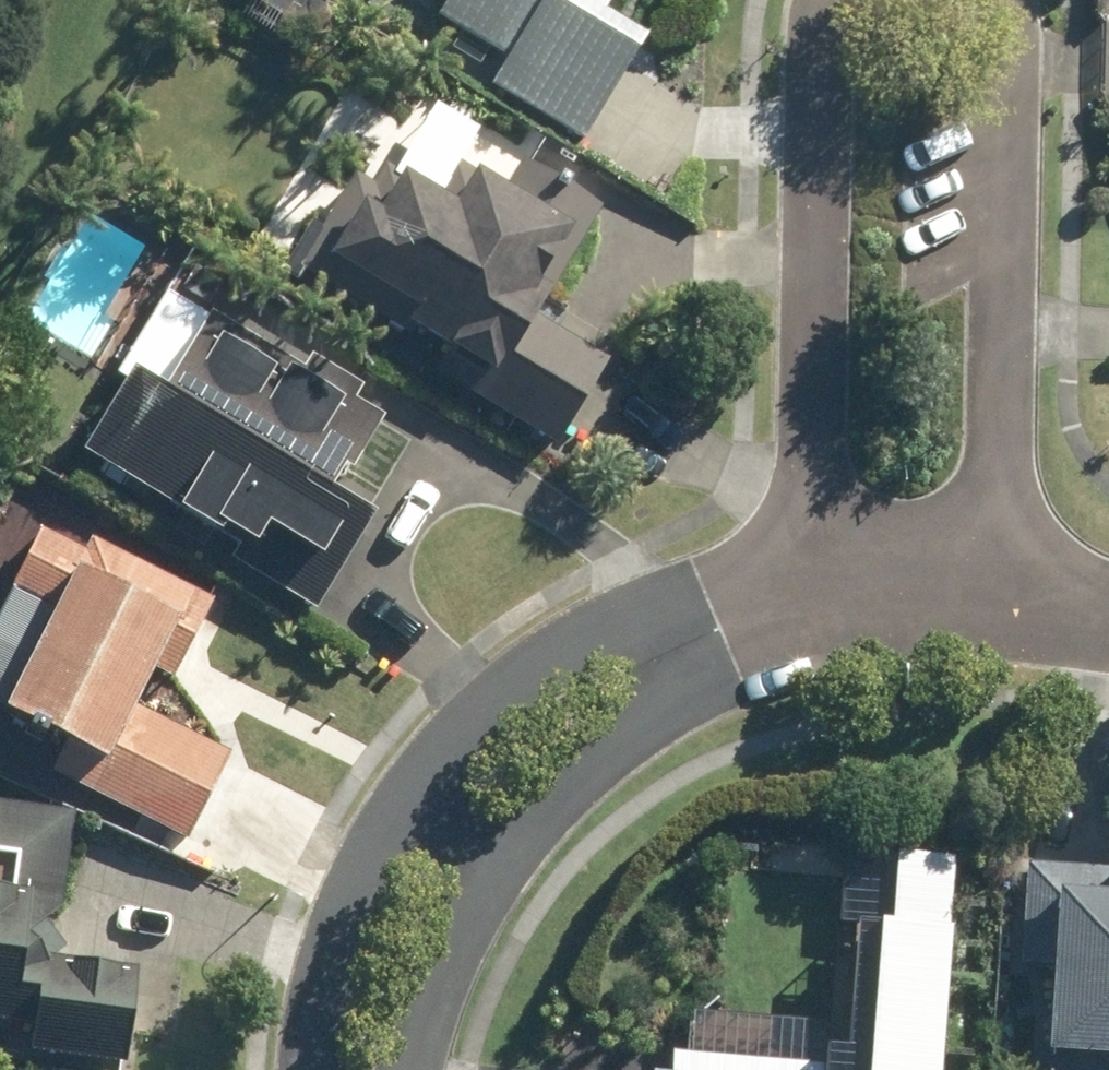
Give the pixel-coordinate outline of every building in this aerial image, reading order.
[(238,10),(289,46),(315,9),(302,0),(245,0),(238,10)] [(430,16),(499,57),(483,84),(579,142),(641,38),(599,13),(607,0),(440,0),(430,16)] [(393,170),(370,207),(348,194),(303,268),(571,434),(617,359),(519,298),(565,222),(478,168),(454,207),(393,170)] [(345,471),(374,420),(163,302),(67,472),(314,611),(368,516),(324,491),(337,467),(345,471)] [(48,607),(0,695),(0,745),(103,801),(170,838),(217,750),(151,714),(211,604),(87,536),(99,513),(53,487),(1,582),(48,607)] [(129,925),(62,922),(69,795),(0,792),(0,1069),(121,1069),(129,925)] [(887,925),(867,923),(859,1020),(689,1015),(689,1045),(665,1045),(664,1069),(931,1069),(942,950),(950,857),(893,852),(887,925)] [(1013,860),(1013,962),(1042,963),(1041,1063),(1108,1064),(1108,861),(1013,860)]
